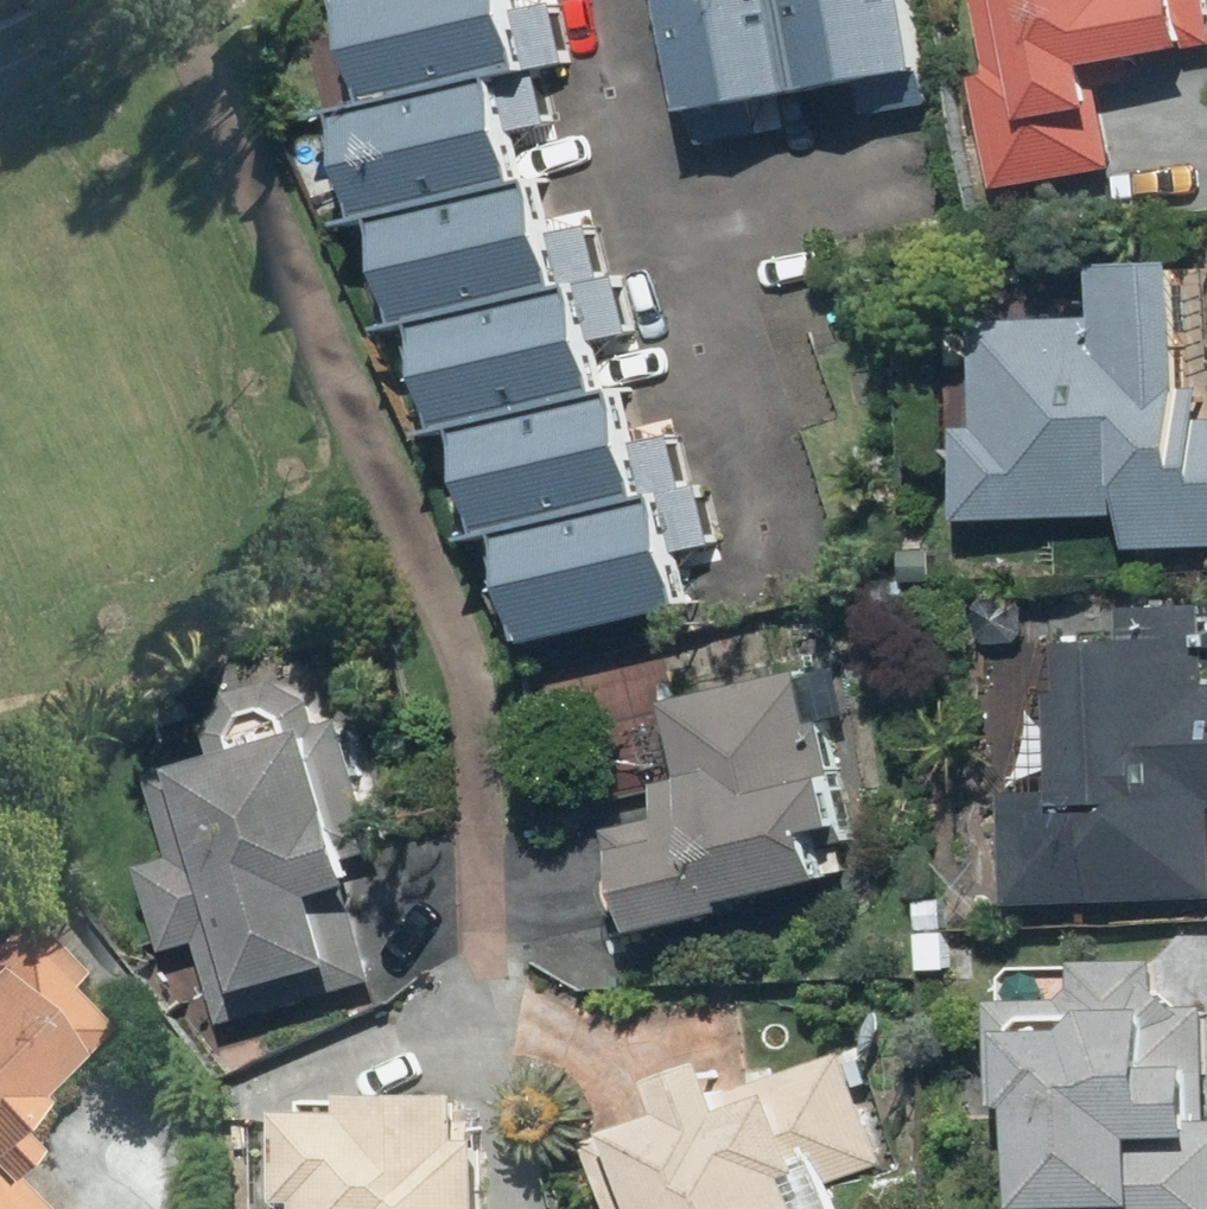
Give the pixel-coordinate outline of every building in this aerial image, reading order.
[(484,99),(523,90),(503,0),(377,0),(330,11),(357,128),(484,99)] [(775,0),(657,0),(681,131),(795,110),(775,0)] [(795,110),(914,88),(898,0),(775,0),(795,110)] [(1201,0),(990,0),(992,7),(972,10),(984,82),(974,83),(993,204),(1110,185),(1094,82),(1206,63),(1206,35),(1201,0)] [(509,208),(484,99),(357,128),(325,135),(350,245),(361,242),(509,208)] [(509,208),(361,242),(387,355),(403,351),(562,314),(536,202),(509,208)] [(1176,280),(1089,280),(1089,325),(963,324),(962,440),(949,440),(948,529),(1118,529),(1118,559),(1206,559),(1206,428),(1197,428),(1197,415),(1175,415),(1176,280)] [(562,314),(403,351),(428,457),(439,455),(604,417),(580,310),(562,314)] [(547,430),(439,455),(465,568),(495,561),(643,527),(617,414),(604,417),(547,430)] [(643,527),(495,561),(518,660),(679,623),(656,524),(643,527)] [(1139,614),(1137,653),(1054,651),(1053,702),(1003,701),(996,905),(1206,912),(1206,616),(1139,614)] [(807,686),(662,710),(675,787),(652,791),(658,826),(599,835),(619,952),(728,934),(725,916),(816,901),(809,854),(835,849),(807,686)] [(158,784),(178,867),(137,877),(159,966),(200,956),(218,1027),(279,1012),(275,996),(331,982),(314,912),(351,903),(313,747),(158,784)] [(46,1078),(85,1036),(33,988),(54,965),(0,914),(0,1127),(46,1078)] [(1072,974),(1022,973),(1001,984),(1000,1017),(989,1017),(986,1125),(1008,1125),(1006,1208),(1206,1208),(1206,1124),(1202,1124),(1204,1009),(1155,1008),(1155,976),(1072,974)] [(842,1061),(729,1104),(721,1084),(648,1111),(654,1125),(595,1147),(619,1208),(795,1208),(790,1196),(880,1161),(842,1061)] [(302,1107),(301,1127),(259,1125),(255,1208),(473,1208),(476,1150),(457,1149),(459,1115),(302,1107)] [(8,1169),(0,1161),(0,1178),(8,1169)] [(0,1186),(0,1208),(25,1208),(0,1186)]
